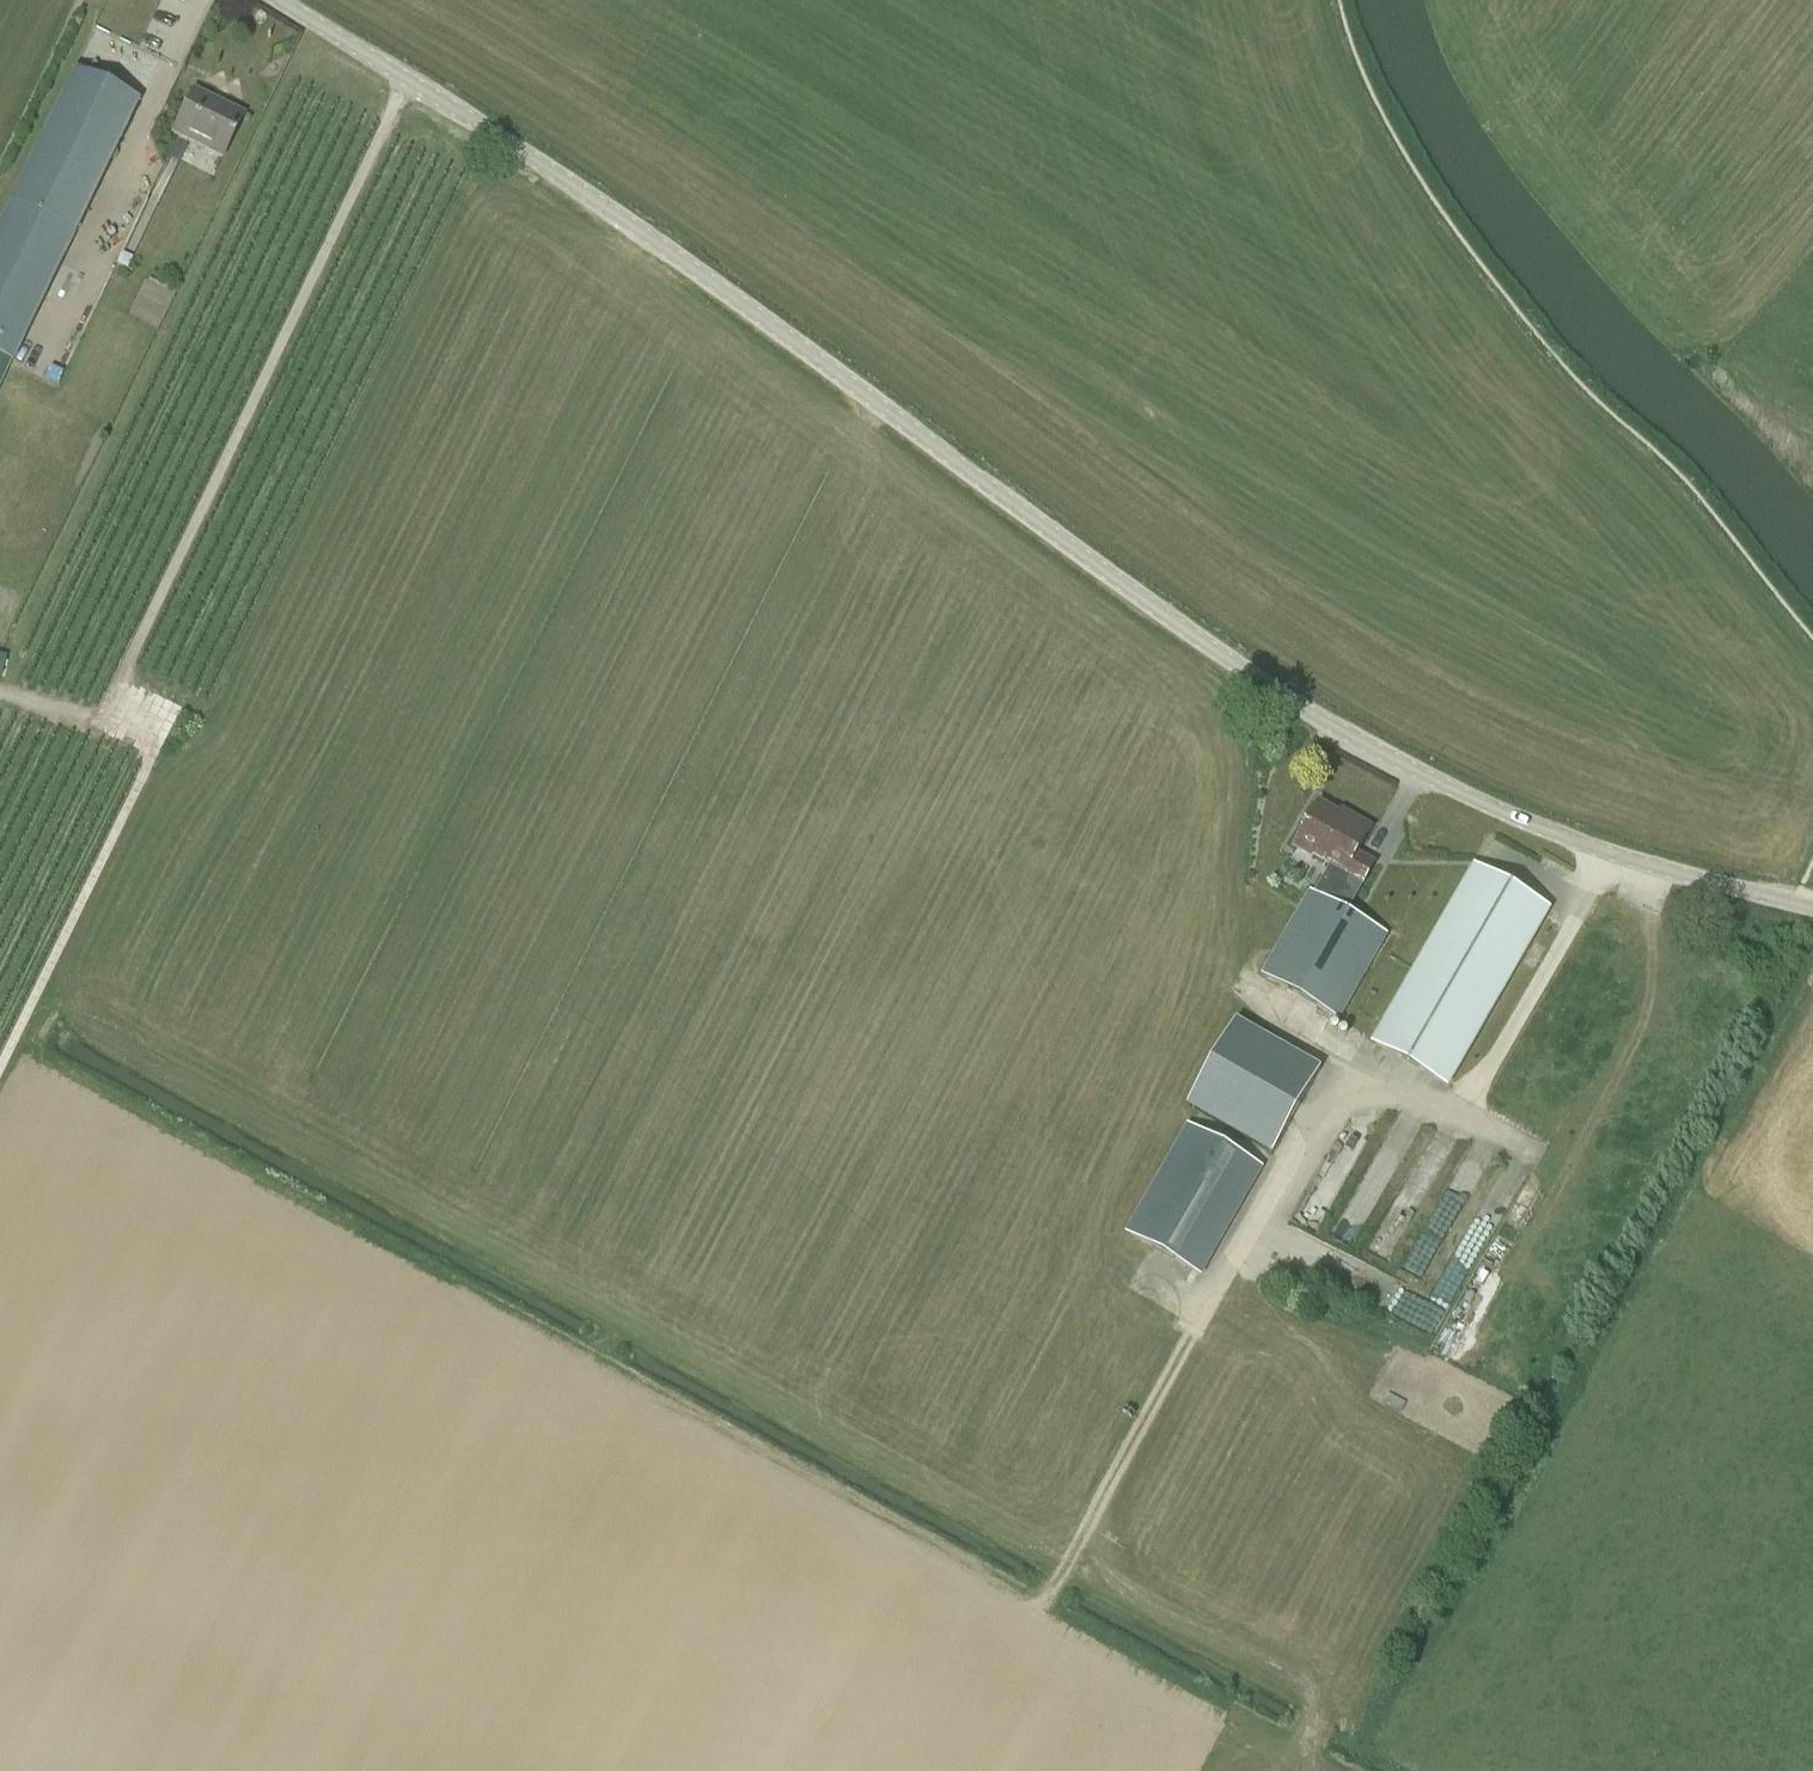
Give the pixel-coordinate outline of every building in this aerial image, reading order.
[(138,104),(138,103),(74,72),(11,201),(75,233),(138,104)] [(172,137),(220,161),(242,116),(194,92),(172,137)] [(25,338),(0,326),(0,390),(25,338)] [(1311,892),(1264,975),(1339,1017),(1386,934),(1347,912),(1364,882),(1346,872),(1371,828),(1352,817),(1350,821),(1320,804),(1297,845),(1332,865),(1315,894),(1311,892)] [(1376,1044),(1446,1084),(1547,908),(1478,868),(1376,1044)] [(1273,1153),(1320,1070),(1237,1022),(1189,1106),(1273,1153)] [(1259,1168),(1190,1129),(1130,1234),(1192,1269),(1185,1281),(1192,1285),(1259,1168)]
